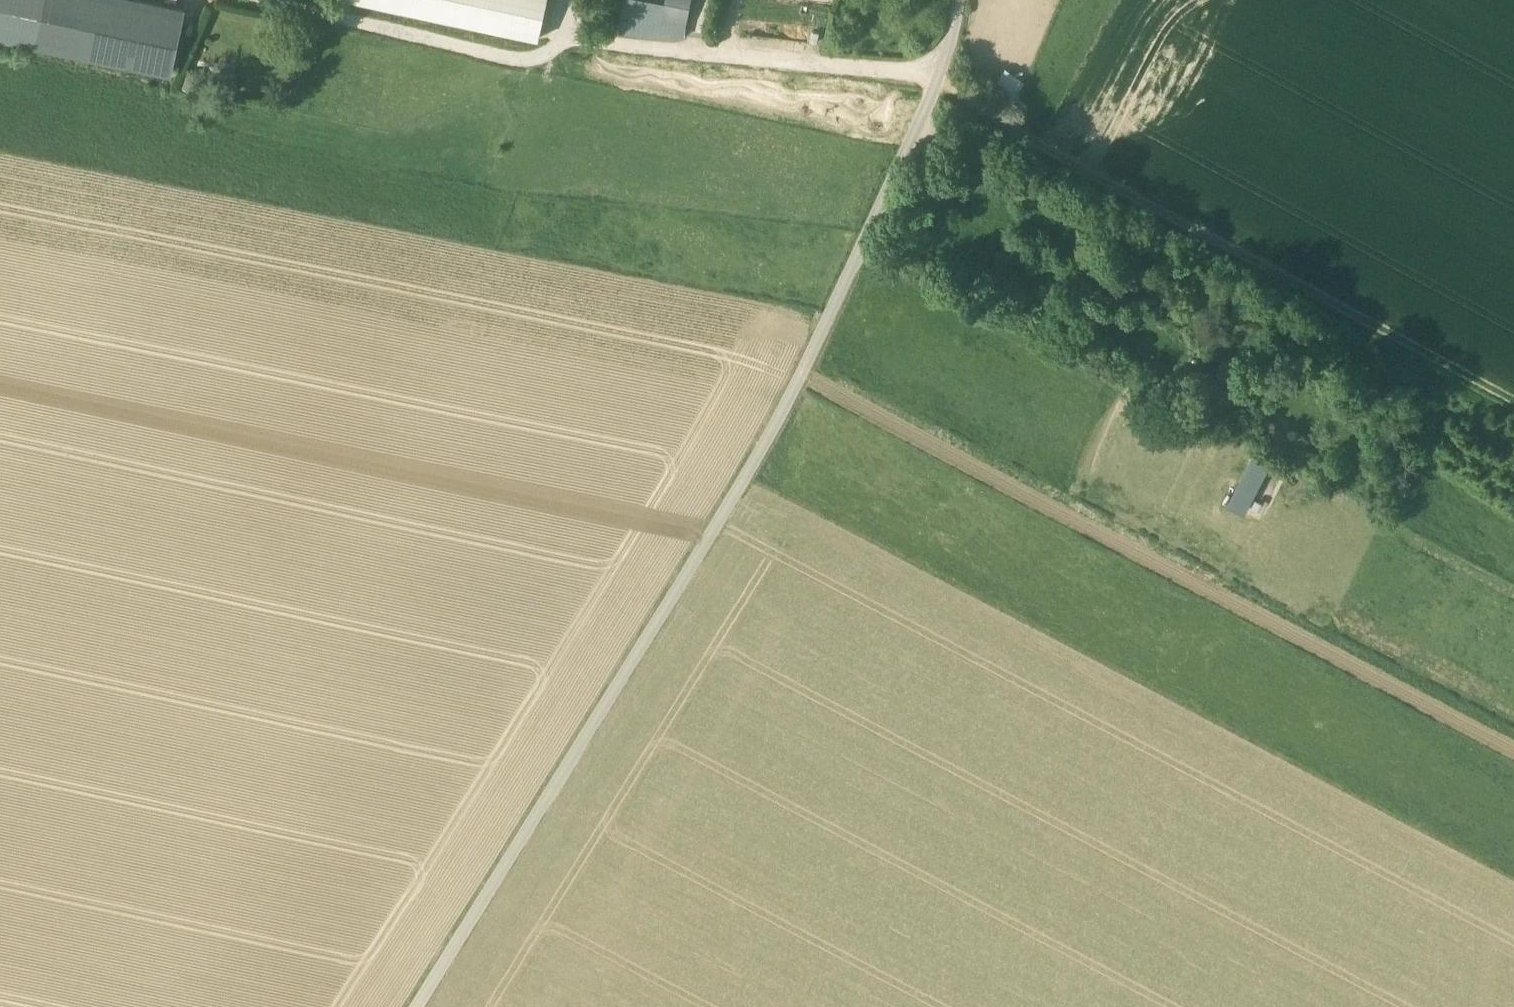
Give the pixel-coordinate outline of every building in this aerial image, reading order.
[(31,42),(40,0),(0,0),(0,35),(31,42)] [(31,42),(172,73),(185,12),(132,0),(40,0),(31,42)] [(549,0),(362,0),(540,39),(549,0)] [(642,0),(627,0),(621,27),(670,37),(673,21),(686,23),(691,0),(665,0),(664,4),(642,0)] [(1227,505),(1245,514),(1271,464),(1253,455),(1227,505)]
